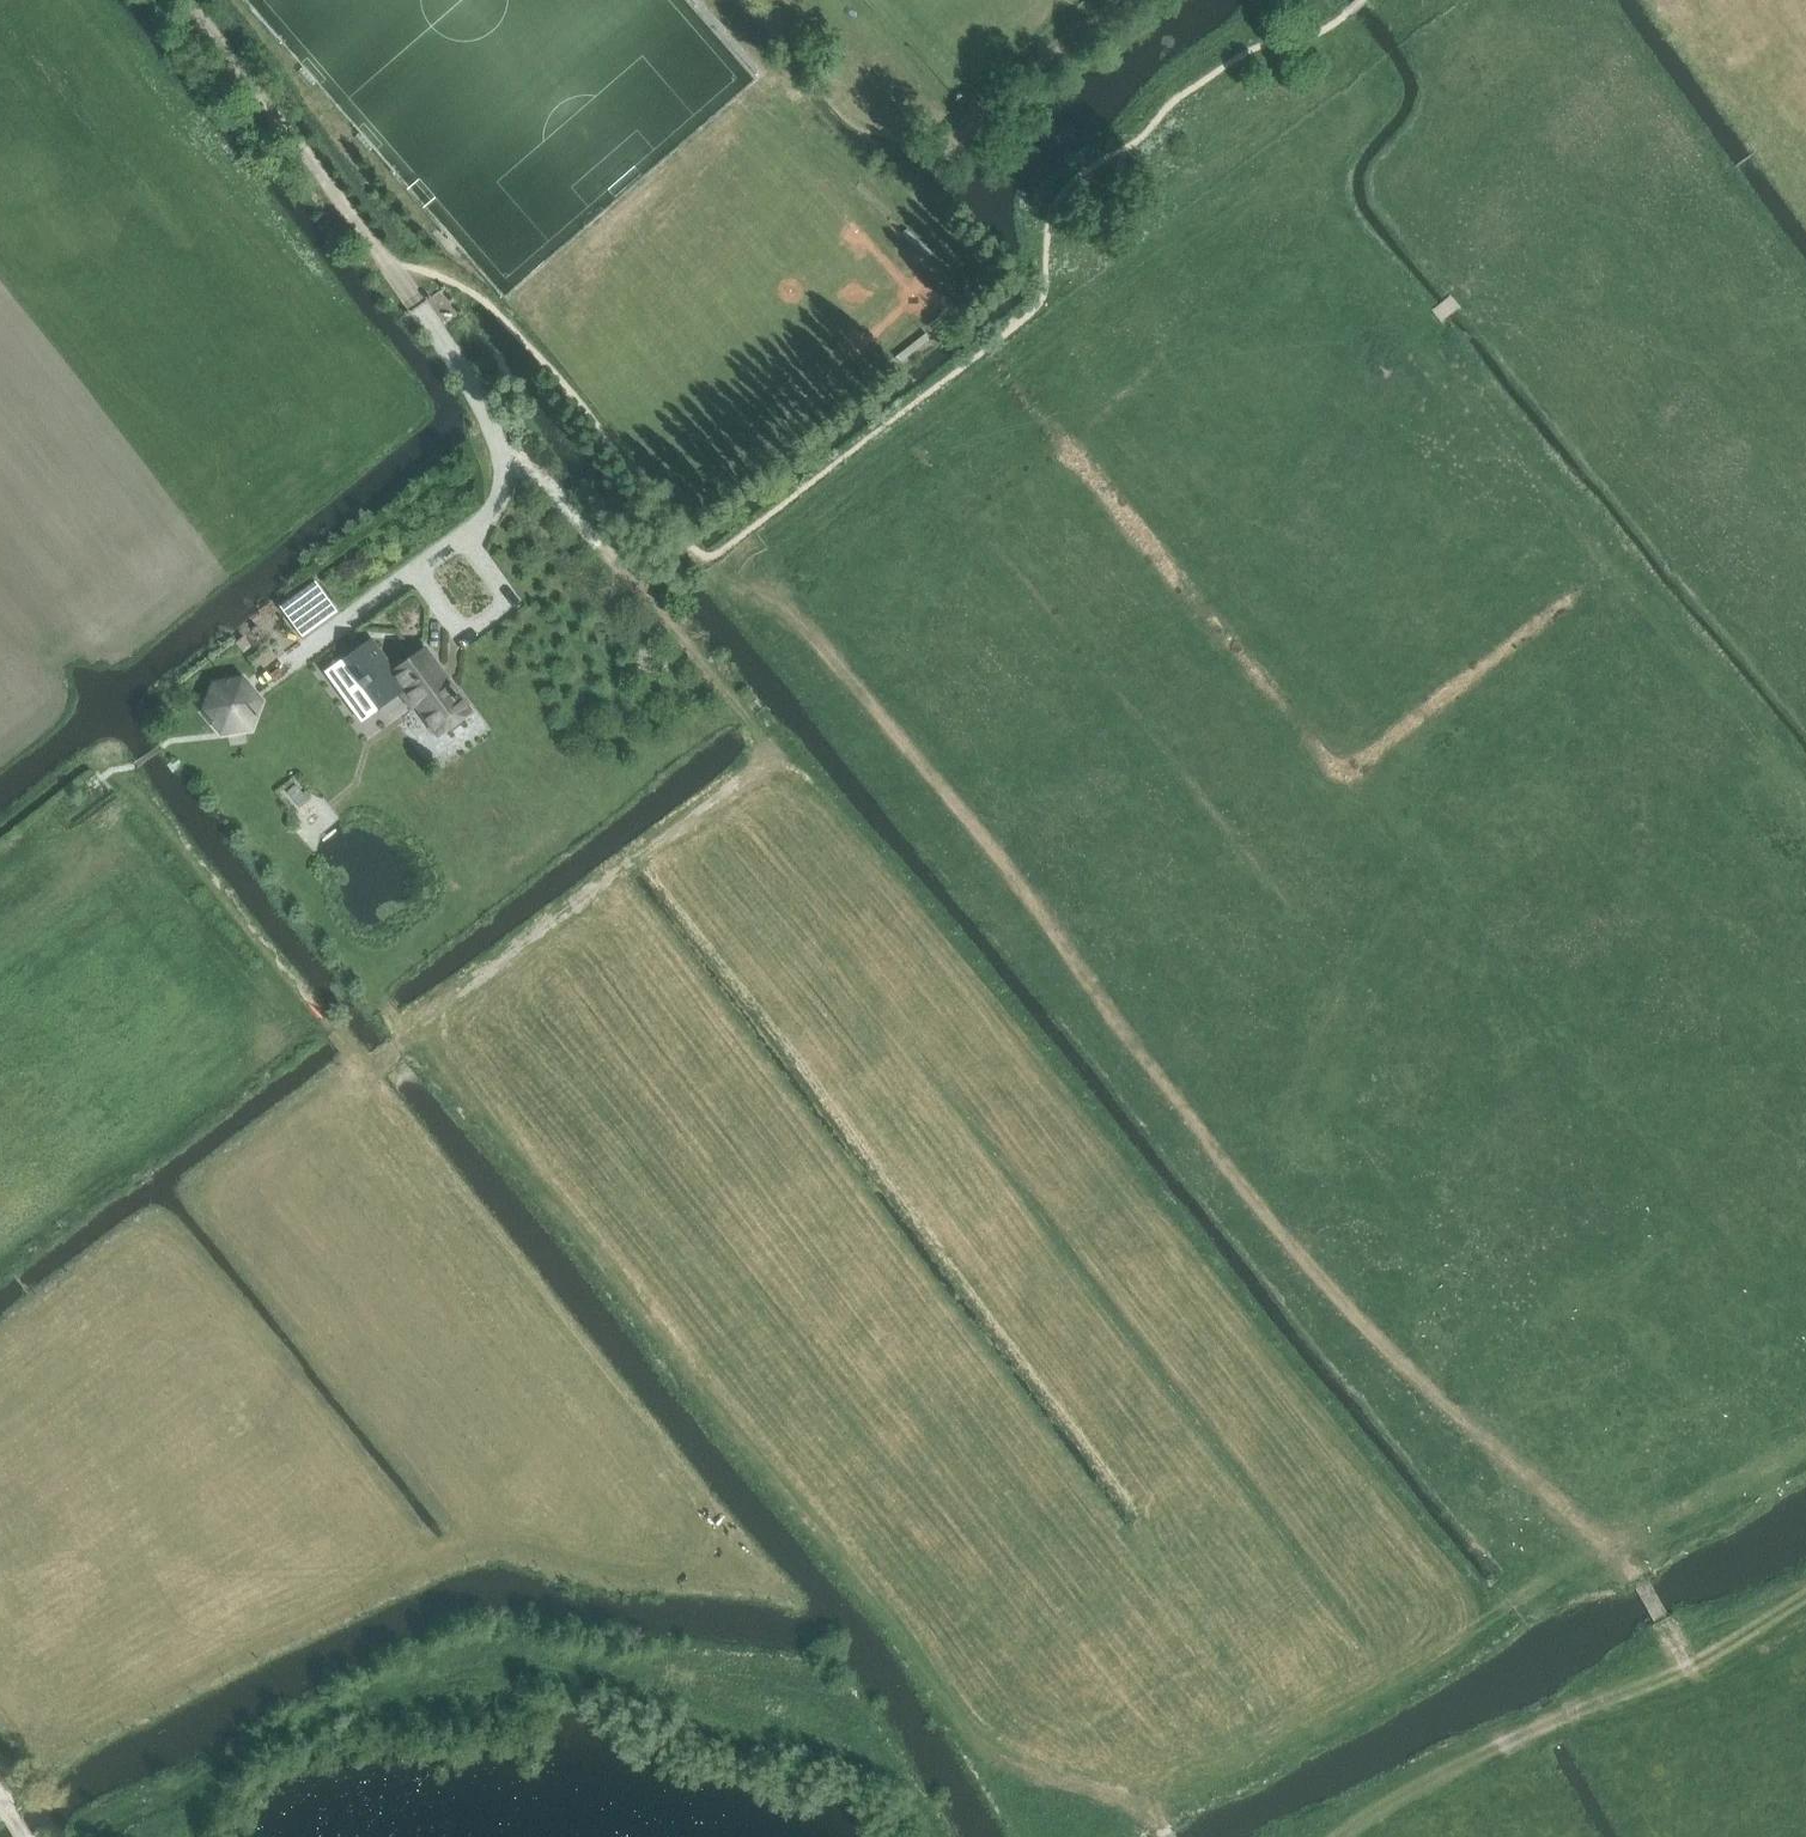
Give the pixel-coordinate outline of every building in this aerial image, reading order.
[(368,642),(342,660),(377,708),(400,692),(412,708),(416,705),(438,736),(445,730),(451,732),(461,725),(461,718),(469,713),(446,682),(442,684),(420,654),(391,675),(368,642)]
